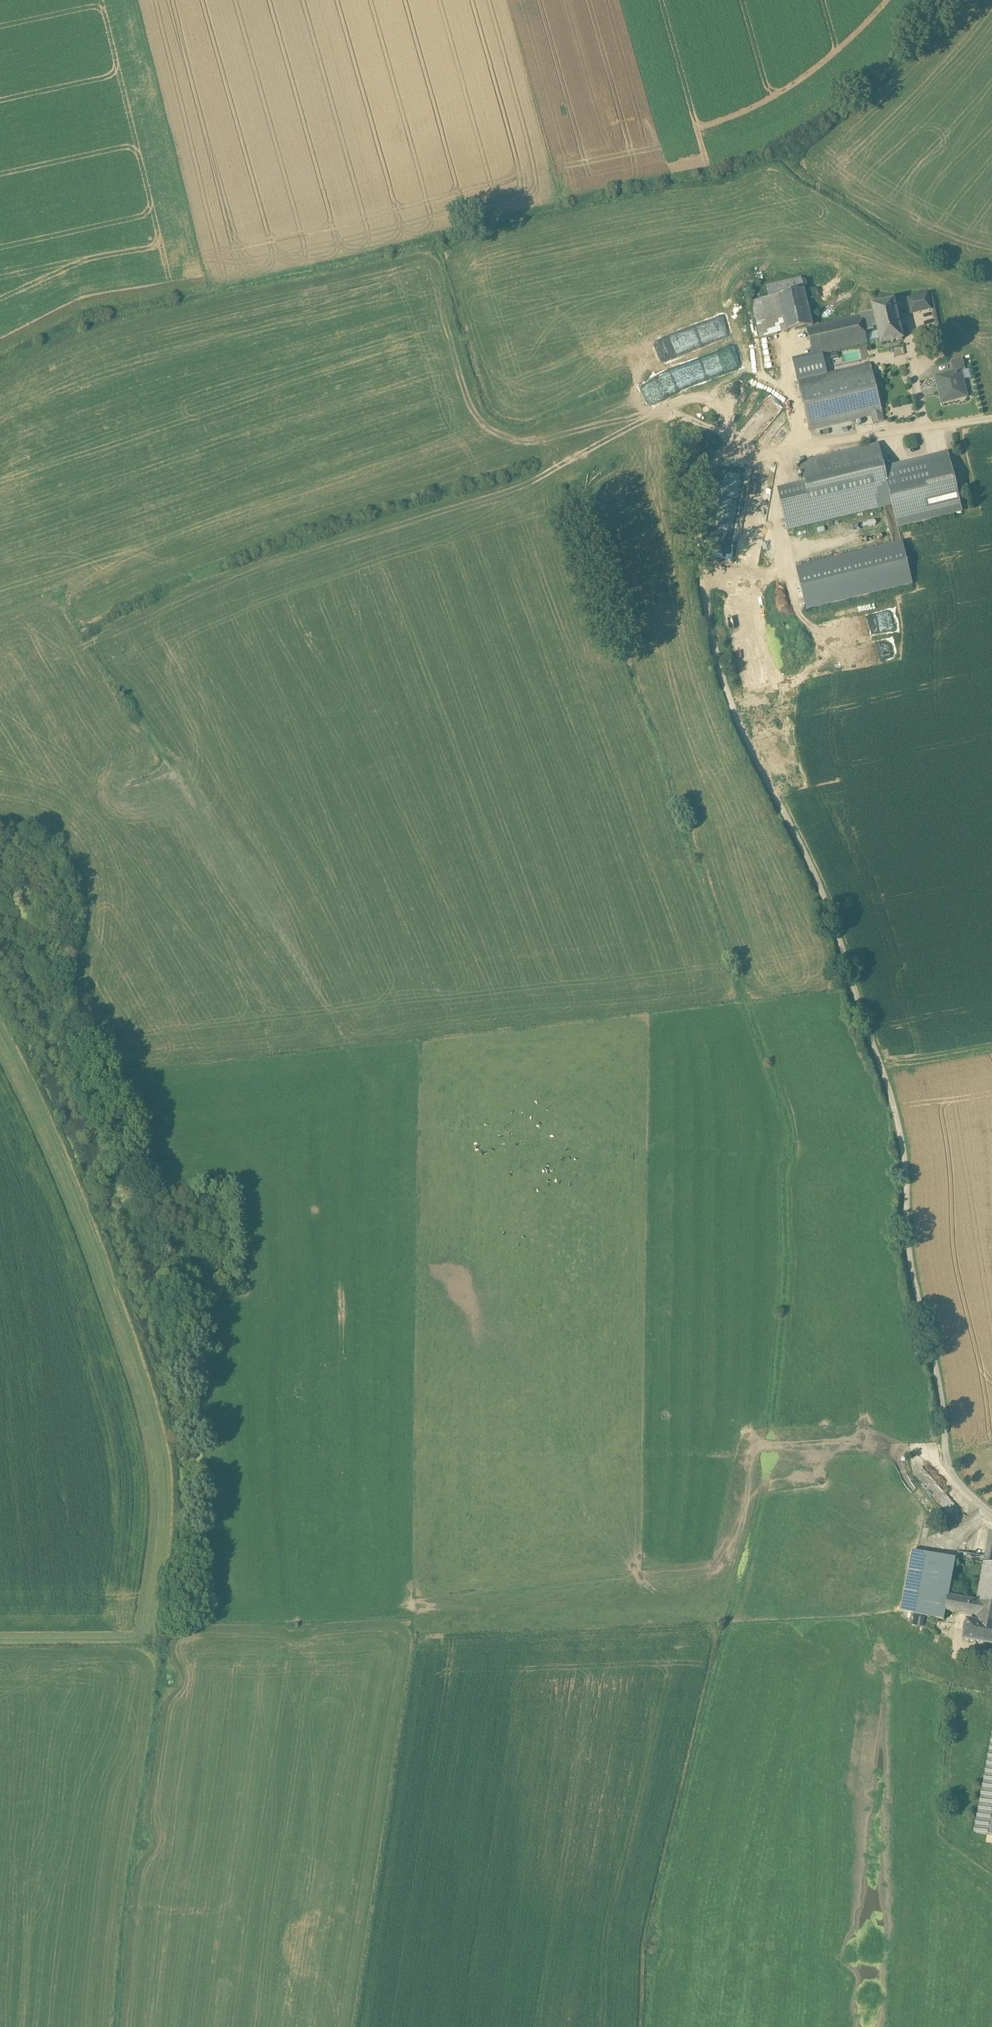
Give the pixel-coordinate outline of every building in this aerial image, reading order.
[(803,281),(768,288),(770,299),(779,297),(805,292),(803,281)] [(805,292),(779,297),(787,333),(813,328),(805,292)] [(927,296),(915,299),(919,313),(930,311),(927,296)] [(770,299),(753,303),(760,339),(787,333),(779,297),(770,299)] [(915,299),(908,301),(912,315),(919,313),(915,299)] [(894,304),(874,308),(879,333),(882,346),(889,345),(890,348),(895,347),(894,343),(902,342),(894,304)] [(876,316),(862,319),(866,336),(879,333),(876,316)] [(862,319),(808,333),(814,358),(814,360),(822,358),(869,346),(866,336),(862,319)] [(814,358),(794,363),(799,383),(827,376),(827,375),(822,358),(814,360),(814,358)] [(963,359),(951,362),(954,373),(961,371),(961,372),(966,370),(963,359)] [(827,376),(799,383),(810,432),(872,417),(874,424),(884,422),(882,414),(883,414),(871,364),(827,375),(827,376)] [(954,373),(936,377),(938,387),(940,386),(944,403),(967,398),(961,372),(961,371),(954,373)] [(878,445),(800,463),(805,483),(778,489),(787,529),(892,504),(893,503),(885,474),(878,445)] [(936,483),(922,486),(930,518),(962,510),(949,458),(931,463),(936,483)] [(931,463),(885,474),(893,503),(892,504),(897,526),(930,518),(922,486),(936,483),(931,463)] [(902,544),(797,569),(807,611),(912,586),(902,544)] [(957,1521),(965,1513),(935,1480),(926,1488),(957,1521)] [(956,1558),(925,1553),(914,1616),(951,1623),(952,1618),(945,1617),(946,1612),(949,1597),(956,1558)] [(983,1564),(976,1602),(974,1617),(973,1622),(991,1626),(991,1566),(983,1564)] [(976,1602),(949,1597),(946,1612),(974,1617),(976,1602)] [(967,1621),(963,1641),(976,1643),(978,1648),(985,1649),(989,1646),(991,1646),(991,1626),(973,1622),(967,1621)] [(976,1833),(991,1836),(991,1748),(976,1833)]
